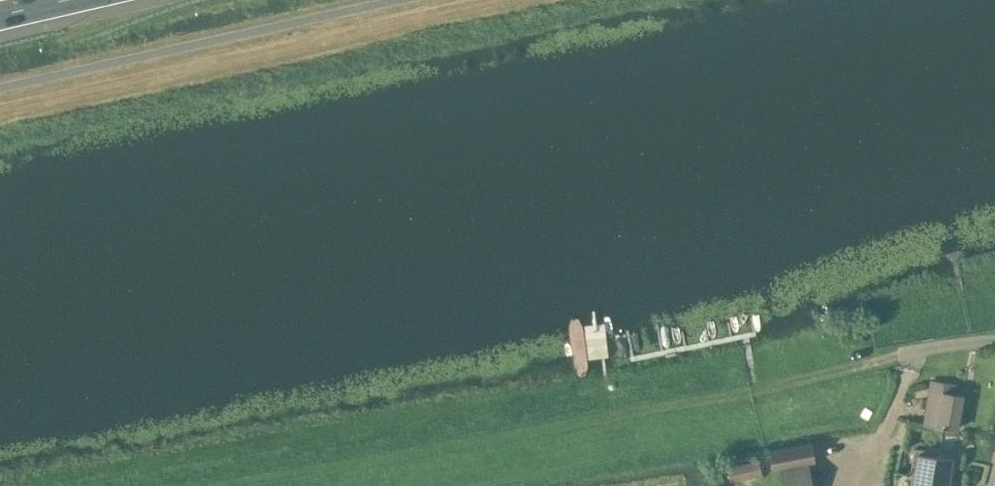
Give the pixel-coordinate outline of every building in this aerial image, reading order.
[(964,385),(931,380),(924,423),(958,429),(961,407),(970,409),(971,401),(962,399),(964,385)] [(810,442),(770,450),(774,469),(780,467),(783,485),(812,485),(807,462),(814,461),(810,442)] [(914,485),(948,485),(952,457),(938,455),(919,452),(914,485)] [(761,474),(757,459),(728,466),(731,481),(761,474)]
